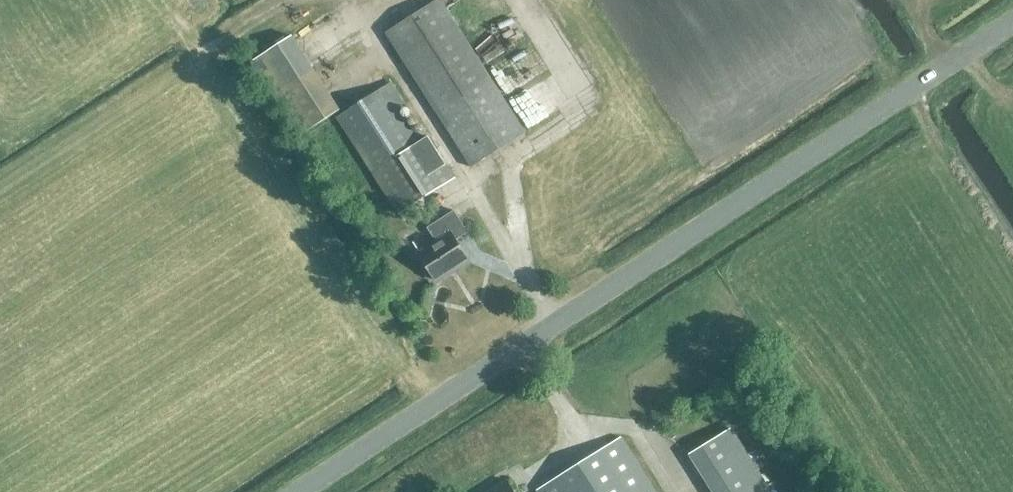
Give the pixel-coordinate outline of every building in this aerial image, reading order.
[(470,168),(524,133),(440,0),(438,0),(385,34),(470,168)] [(490,36),(475,45),(484,58),(498,48),(490,36)] [(340,109),(329,93),(330,92),(327,89),(314,69),(271,97),(297,137),(340,109)] [(337,118),(398,214),(454,178),(428,137),(419,143),(384,88),(337,118)] [(466,233),(452,211),(427,228),(437,242),(418,254),(436,281),(468,260),(455,240),(466,233)] [(308,212),(300,218),(309,232),(317,227),(308,212)] [(713,390),(708,393),(711,398),(716,395),(713,390)] [(730,429),(692,453),(717,491),(770,491),(730,429)] [(620,438),(538,491),(539,491),(654,491),(620,438)] [(506,481),(489,491),(513,491),(506,481)]
